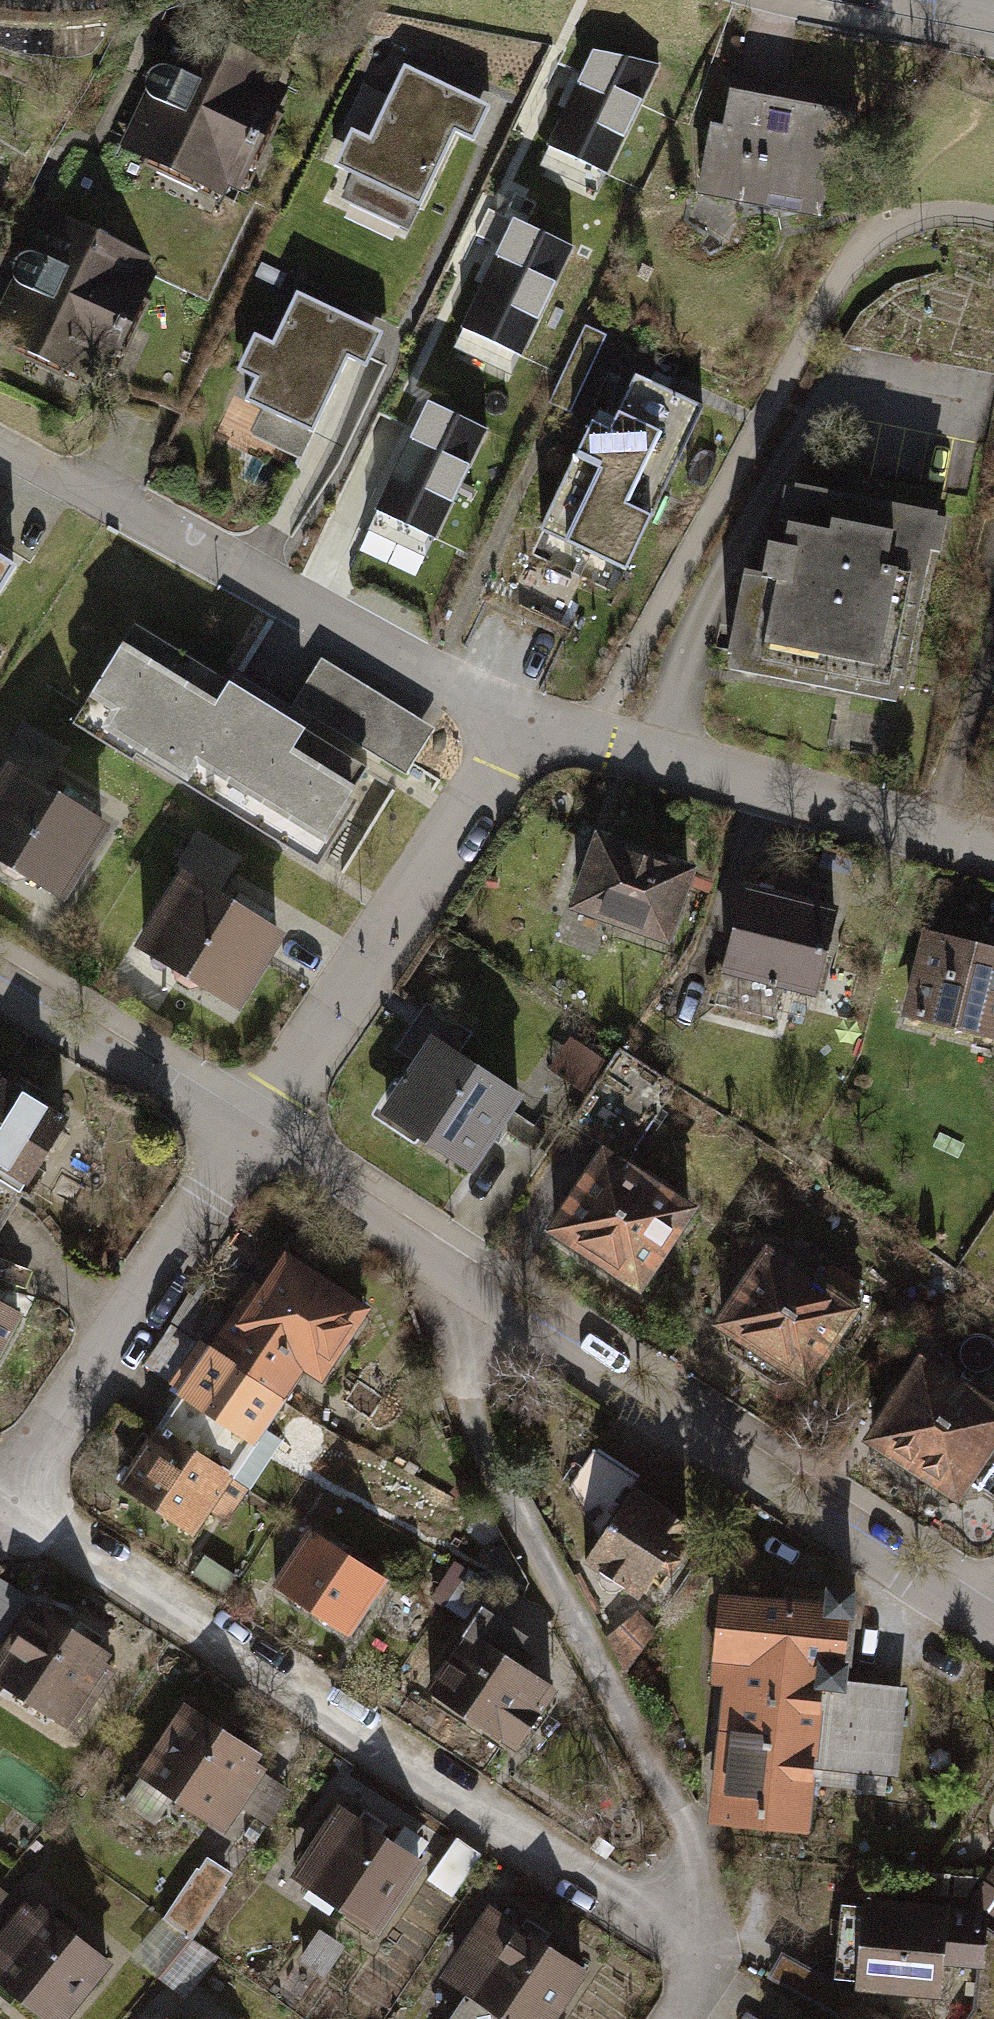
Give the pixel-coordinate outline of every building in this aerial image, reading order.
[(179,44),(122,172),(229,220),(287,91),(179,44)] [(661,66),(592,53),(548,149),(609,177),(661,66)] [(488,100),(406,66),(376,138),(356,129),(344,157),(361,164),(349,192),(414,219),(456,121),(475,129),(488,100)] [(690,83),(670,189),(822,218),(842,111),(690,83)] [(0,312),(0,376),(86,416),(154,269),(43,218),(0,312)] [(522,359),(571,251),(509,223),(460,331),(522,359)] [(371,367),(391,324),(301,284),(276,340),(255,331),(240,365),(259,373),(236,422),(312,456),(355,360),(371,367)] [(558,407),(583,414),(608,331),(583,323),(558,407)] [(532,560),(612,598),(696,422),(616,384),(532,560)] [(488,433),(426,404),(375,514),(437,543),(488,433)] [(775,503),(769,545),(765,573),(754,572),(750,594),(732,591),(716,700),(900,728),(923,572),(934,574),(941,528),(775,503)] [(0,557),(0,601),(19,568),(0,557)] [(137,635),(79,731),(314,872),(372,777),(137,635)] [(116,838),(3,770),(0,776),(0,876),(68,917),(116,838)] [(182,865),(226,889),(247,852),(202,828),(182,865)] [(578,846),(555,929),(664,958),(687,875),(578,846)] [(238,1027),(287,943),(183,881),(133,966),(238,1027)] [(835,926),(737,905),(716,997),(814,1019),(835,926)] [(922,921),(902,1016),(993,1035),(993,936),(922,921)] [(430,1029),(377,1104),(468,1166),(520,1091),(430,1029)] [(19,1182),(59,1118),(0,1082),(0,1170),(19,1182)] [(602,1139),(545,1230),(645,1293),(702,1201),(602,1139)] [(866,1293),(768,1234),(714,1322),(812,1382),(866,1293)] [(353,1316),(279,1258),(171,1394),(244,1452),(280,1407),(330,1345),(353,1316)] [(20,1325),(0,1314),(0,1361),(20,1325)] [(921,1347),(864,1438),(963,1500),(993,1450),(993,1392),(921,1347)] [(232,1475),(145,1426),(112,1485),(198,1534),(232,1475)] [(626,1604),(678,1521),(620,1485),(568,1568),(626,1604)] [(306,1525),(270,1585),(354,1635),(390,1575),(306,1525)] [(21,1594),(0,1629),(0,1687),(75,1731),(122,1654),(21,1594)] [(722,1606),(701,1833),(806,1843),(827,1615),(722,1606)] [(414,1697),(499,1767),(554,1700),(469,1631),(414,1697)] [(269,1770),(175,1703),(125,1772),(219,1839),(269,1770)] [(428,1862),(332,1801),(285,1873),(380,1935),(428,1862)] [(198,1941),(237,1878),(207,1860),(168,1923),(198,1941)] [(487,1901),(435,1979),(495,2018),(554,2018),(588,1969),(487,1901)] [(845,1906),(838,2003),(966,2012),(962,2018),(993,2018),(993,1942),(956,1914),(845,1906)] [(103,1973),(18,1911),(0,1935),(0,2013),(9,2018),(69,2018),(103,1973)]
